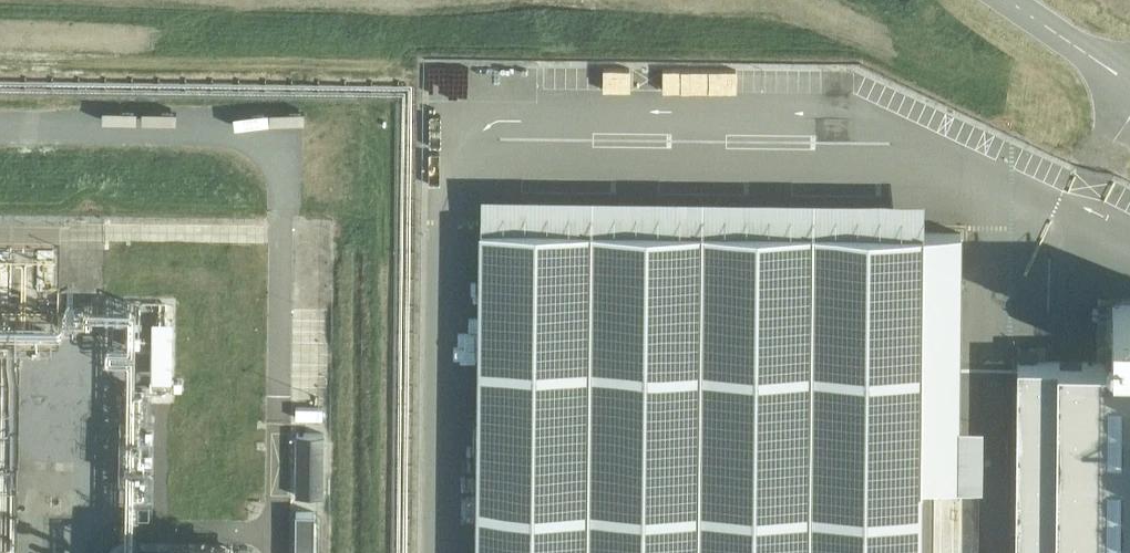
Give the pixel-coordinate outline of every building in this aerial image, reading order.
[(479,234),(475,552),(587,552),(591,234),(479,234)] [(591,234),(587,552),(699,552),(702,235),(591,234)] [(702,235),(699,552),(810,552),(814,235),(702,235)] [(814,235),(810,552),(922,552),(926,235),(814,235)] [(1016,370),(1014,552),(1129,552),(1129,370),(1016,370)]
